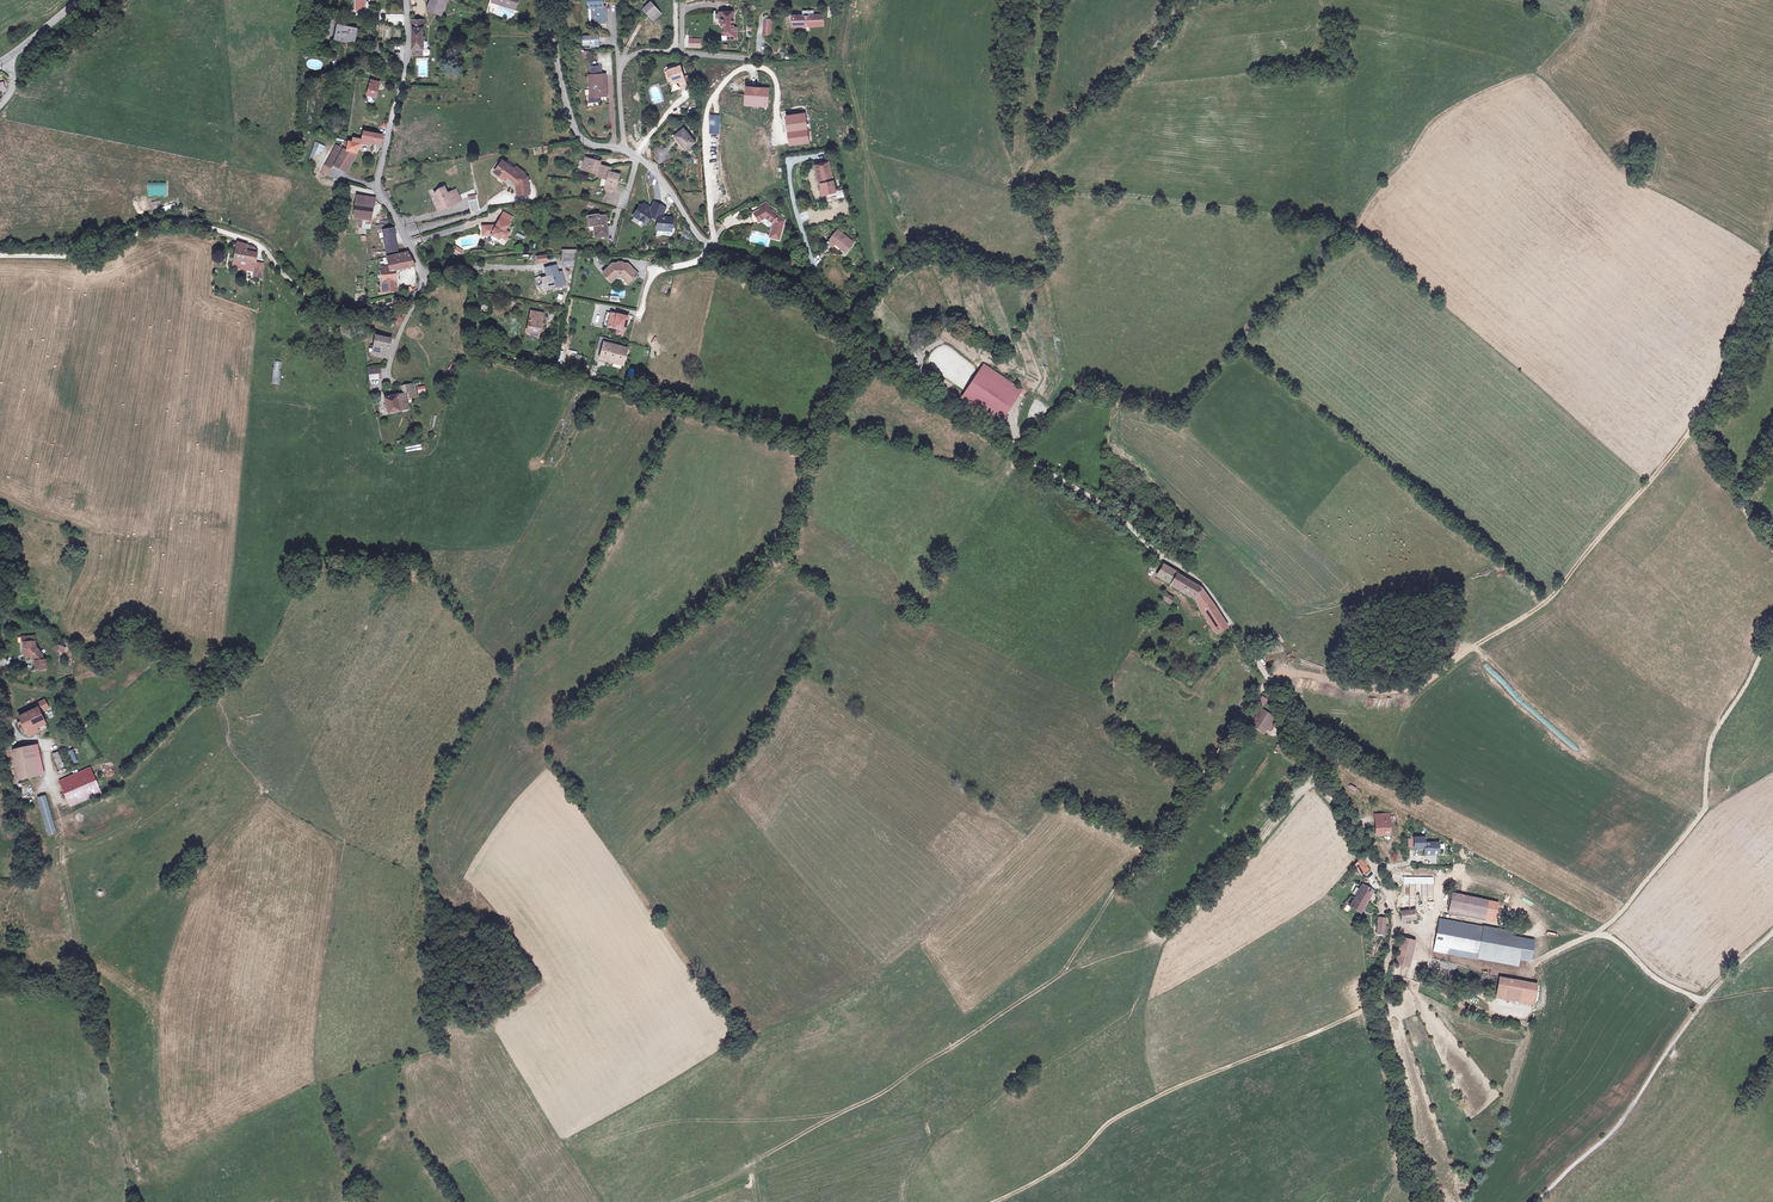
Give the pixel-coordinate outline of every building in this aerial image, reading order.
[(448,0),(432,0),(429,8),(442,14),(448,0)] [(515,10),(519,0),(492,0),(492,2),(515,10)] [(596,23),(606,23),(606,11),(604,11),(603,0),(590,0),(590,8),(589,8),(590,22),(591,24),(596,23)] [(651,2),(644,8),(651,16),(658,10),(651,2)] [(429,8),(428,10),(441,16),(442,14),(429,8)] [(661,14),(658,10),(651,16),(654,20),(661,14)] [(733,12),(720,13),(720,20),(722,20),(722,26),(724,26),(724,35),(728,35),(728,39),(737,39),(736,28),(734,28),(733,12)] [(803,16),(793,16),(793,26),(805,26),(805,27),(816,27),(816,25),(822,25),(822,16),(809,16),(809,15),(805,15),(805,16),(803,16)] [(413,56),(423,56),(423,55),(423,48),(424,28),(421,28),(422,20),(411,20),(411,25),(413,26),(413,56)] [(354,42),(356,30),(337,26),(335,38),(354,42)] [(772,26),(764,26),(763,34),(771,35),(772,26)] [(591,44),(591,48),(602,48),(602,44),(599,44),(598,37),(583,37),(584,44),(591,43),(591,44)] [(688,49),(701,48),(701,38),(688,38),(688,49)] [(674,68),(668,71),(671,81),(679,79),(682,89),(687,88),(686,84),(683,77),(680,66),(679,67),(674,68)] [(589,96),(589,102),(598,101),(597,96),(606,95),(604,75),(601,75),(601,67),(591,68),(591,75),(590,76),(592,96),(589,96)] [(379,83),(371,81),(367,95),(376,98),(379,83)] [(746,87),(745,105),(767,106),(768,89),(746,87)] [(806,114),(786,117),(790,146),(809,143),(806,114)] [(709,133),(719,134),(721,116),(711,115),(709,133)] [(334,117),(334,129),(345,130),(346,118),(334,117)] [(673,134),(675,136),(684,128),(682,127),(673,134)] [(675,136),(686,150),(695,142),(684,128),(675,136)] [(350,165),(362,143),(370,145),(371,142),(379,144),(378,150),(381,150),(384,140),(382,139),(382,135),(363,132),(361,140),(353,139),(352,143),(348,142),(346,151),(336,145),(326,165),(331,167),(332,165),(335,166),(339,159),(350,165)] [(309,157),(318,160),(323,145),(315,142),(309,157)] [(601,162),(586,158),(583,169),(597,173),(597,176),(601,177),(605,166),(600,165),(601,162)] [(339,159),(335,166),(346,172),(350,165),(339,159)] [(495,172),(506,180),(507,178),(508,176),(518,183),(519,195),(530,194),(528,177),(524,174),(525,173),(517,167),(515,170),(503,161),(495,172)] [(828,193),(837,191),(837,189),(835,190),(829,163),(815,166),(819,182),(821,182),(824,194),(828,193)] [(605,166),(601,177),(608,179),(610,172),(611,168),(605,166)] [(612,189),(616,190),(620,175),(610,172),(608,179),(606,187),(612,189)] [(508,176),(507,178),(516,184),(517,195),(519,195),(518,183),(508,176)] [(166,196),(166,183),(147,183),(147,196),(166,196)] [(434,193),(437,199),(439,204),(436,205),(439,211),(448,207),(447,205),(449,205),(449,206),(461,201),(456,189),(451,192),(451,194),(449,195),(445,187),(440,189),(440,190),(434,193)] [(837,191),(828,193),(830,201),(845,198),(843,190),(837,191)] [(374,199),(356,196),(354,219),(360,220),(359,227),(367,228),(368,225),(369,225),(369,221),(368,221),(370,206),(373,207),(374,199)] [(469,201),(471,212),(480,210),(477,199),(471,200),(469,201)] [(774,224),(770,237),(779,239),(784,221),(771,211),(773,208),(765,202),(760,205),(762,209),(761,210),(754,214),(759,222),(765,218),(774,224)] [(666,208),(655,203),(652,209),(644,205),(643,207),(641,206),(634,217),(642,222),(646,225),(651,218),(658,221),(657,230),(672,231),(673,219),(662,218),(666,208)] [(176,204),(159,207),(160,212),(176,209),(176,204)] [(596,237),(608,236),(607,226),(606,226),(604,216),(599,217),(599,215),(588,217),(589,227),(595,226),(596,237)] [(510,221),(501,217),(496,226),(482,227),(483,236),(491,236),(498,240),(500,237),(506,240),(509,233),(505,231),(510,221)] [(642,222),(634,217),(632,221),(639,226),(642,222)] [(397,251),(393,229),(383,231),(387,253),(397,251)] [(853,242),(838,229),(828,242),(833,246),(835,244),(846,252),(853,242)] [(254,271),(254,278),(263,278),(264,267),(255,267),(256,264),(257,254),(255,253),(255,249),(254,248),(247,245),(238,242),(234,259),(233,265),(234,266),(235,267),(254,271)] [(408,252),(388,257),(390,266),(385,266),(385,269),(381,269),(382,292),(396,291),(395,280),(394,281),(393,270),(400,269),(414,265),(408,252)] [(603,273),(610,281),(616,276),(623,276),(629,283),(638,274),(628,264),(623,264),(618,264),(612,264),(603,273)] [(552,288),(565,285),(561,272),(558,273),(556,266),(547,269),(550,281),(552,288)] [(616,276),(610,281),(612,282),(616,278),(622,278),(628,284),(629,283),(623,276),(616,276)] [(505,307),(490,305),(489,314),(503,316),(505,307)] [(530,332),(539,334),(543,314),(531,311),(529,322),(530,322),(528,332),(530,332)] [(608,326),(611,313),(607,312),(603,325),(608,326)] [(628,317),(611,313),(608,326),(618,329),(617,332),(624,333),(628,317)] [(372,353),(388,356),(391,339),(375,336),(372,353)] [(596,349),(602,350),(605,338),(600,337),(596,349)] [(605,338),(602,350),(600,357),(624,363),(627,349),(613,345),(615,340),(605,338)] [(279,384),(280,361),(273,361),(272,384),(279,384)] [(1010,394),(1016,398),(1021,390),(984,365),(962,397),(999,422),(1002,417),(997,413),(1001,407),(1007,411),(1011,404),(1006,401),(1010,394)] [(369,370),(370,379),(380,378),(379,369),(369,370)] [(424,386),(417,387),(418,394),(426,393),(424,386)] [(404,393),(397,395),(384,398),(388,415),(401,411),(401,410),(400,405),(407,403),(404,393)] [(1010,394),(1006,401),(1011,404),(1016,398),(1010,394)] [(1001,407),(997,413),(1002,417),(1007,411),(1001,407)] [(1227,626),(1200,588),(1177,574),(1178,573),(1163,565),(1160,570),(1161,571),(1174,578),(1170,585),(1194,599),(1200,608),(1206,616),(1217,633),(1227,626)] [(1174,578),(1161,571),(1158,577),(1170,585),(1174,578)] [(1170,603),(1173,598),(1165,593),(1162,598),(1170,603)] [(35,637),(26,637),(27,643),(24,643),(25,651),(23,652),(27,657),(31,654),(32,656),(32,657),(35,662),(36,670),(46,669),(45,661),(44,661),(41,657),(42,655),(35,646),(35,637)] [(1261,696),(1257,705),(1264,707),(1267,699),(1261,696)] [(36,726),(45,722),(38,708),(41,706),(43,710),(48,708),(45,700),(35,704),(37,708),(19,717),(21,721),(18,723),(20,727),(24,726),(26,731),(27,730),(36,726)] [(17,712),(19,717),(37,708),(35,704),(17,712)] [(1266,729),(1273,718),(1261,710),(1254,720),(1266,729)] [(1266,729),(1254,720),(1252,724),(1264,732),(1266,729)] [(36,726),(27,730),(30,736),(38,732),(36,726)] [(13,749),(20,779),(38,775),(33,752),(37,751),(35,744),(13,749)] [(54,754),(58,767),(62,766),(58,752),(54,754)] [(59,781),(62,788),(94,775),(90,768),(59,781)] [(67,799),(98,786),(94,775),(62,788),(67,799)] [(98,786),(67,799),(70,807),(101,793),(98,786)] [(45,796),(38,798),(49,833),(55,832),(45,796)] [(1388,814),(1375,814),(1376,822),(1389,822),(1388,814)] [(1389,822),(1376,822),(1376,835),(1389,835),(1389,822)] [(1440,843),(1426,843),(1426,837),(1413,837),(1414,851),(1423,851),(1423,856),(1440,856),(1440,843)] [(1353,864),(1360,876),(1369,871),(1362,859),(1353,864)] [(1369,888),(1373,882),(1366,878),(1363,884),(1369,888)] [(1360,913),(1374,891),(1369,888),(1363,884),(1350,905),(1349,907),(1360,913)] [(1488,901),(1452,893),(1448,913),(1484,920),(1488,901)] [(1401,911),(1402,920),(1410,920),(1409,911),(1401,911)] [(1513,932),(1439,919),(1433,951),(1447,954),(1447,950),(1477,956),(1518,963),(1520,954),(1522,944),(1523,938),(1512,936),(1513,932)] [(1409,967),(1416,941),(1401,937),(1394,963),(1409,967)] [(1518,963),(1477,956),(1477,959),(1518,966),(1518,963)] [(1500,976),(1496,996),(1534,1003),(1538,982),(1500,976)]
